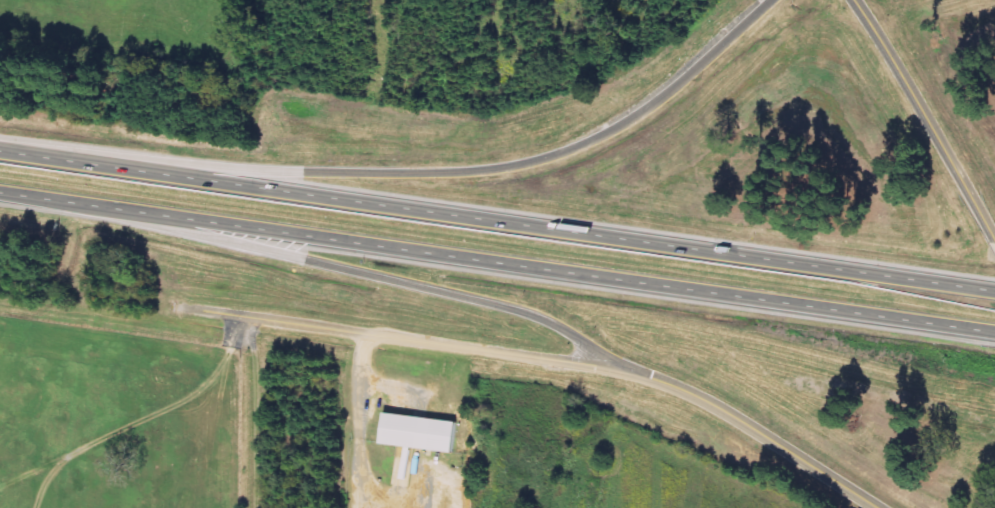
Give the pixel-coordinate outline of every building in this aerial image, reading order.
[(453,450),(455,420),(382,414),(379,444),(453,450)]
